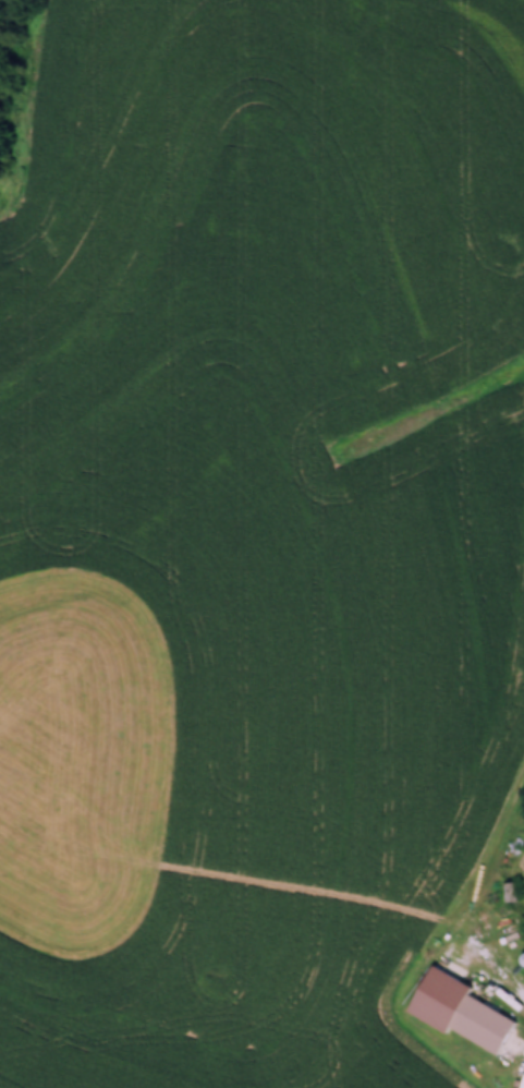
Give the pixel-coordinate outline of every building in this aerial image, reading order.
[(507,900),(516,900),(515,884),(507,884),(507,900)] [(450,1026),(500,1054),(518,1021),(469,993),(450,1026)]
